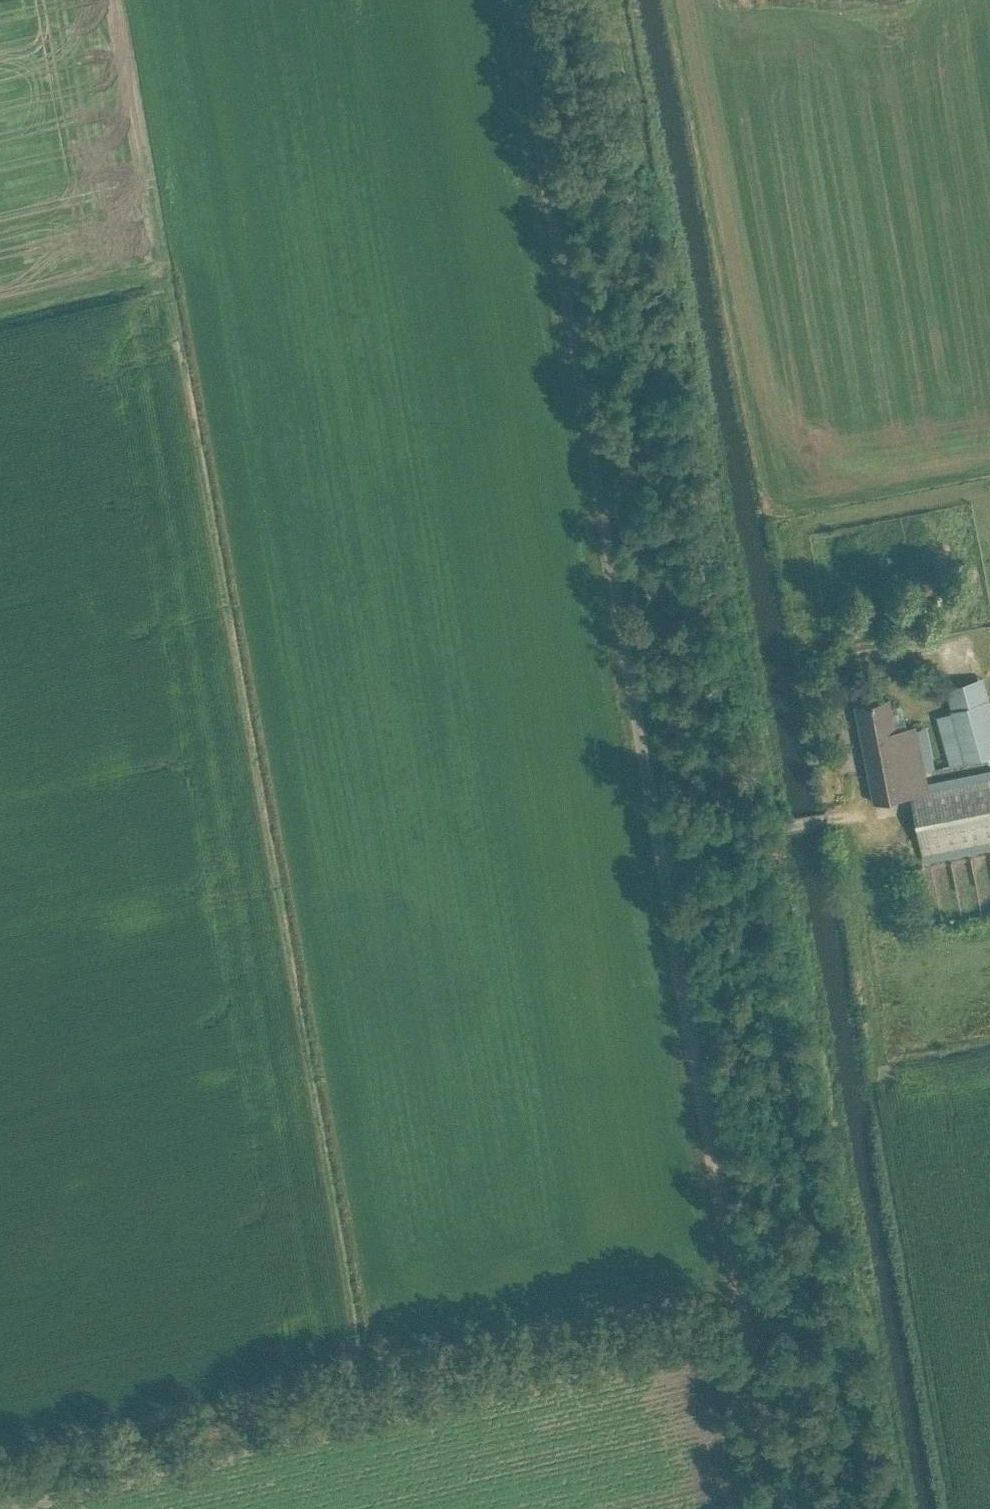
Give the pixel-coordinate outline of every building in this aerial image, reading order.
[(911,794),(922,852),(989,838),(989,778),(929,790),(916,725),(895,729),(889,697),(856,704),(875,801),(911,794)] [(952,709),(952,711),(953,714),(966,760),(987,754),(988,754),(989,761),(989,698),(952,709)]
